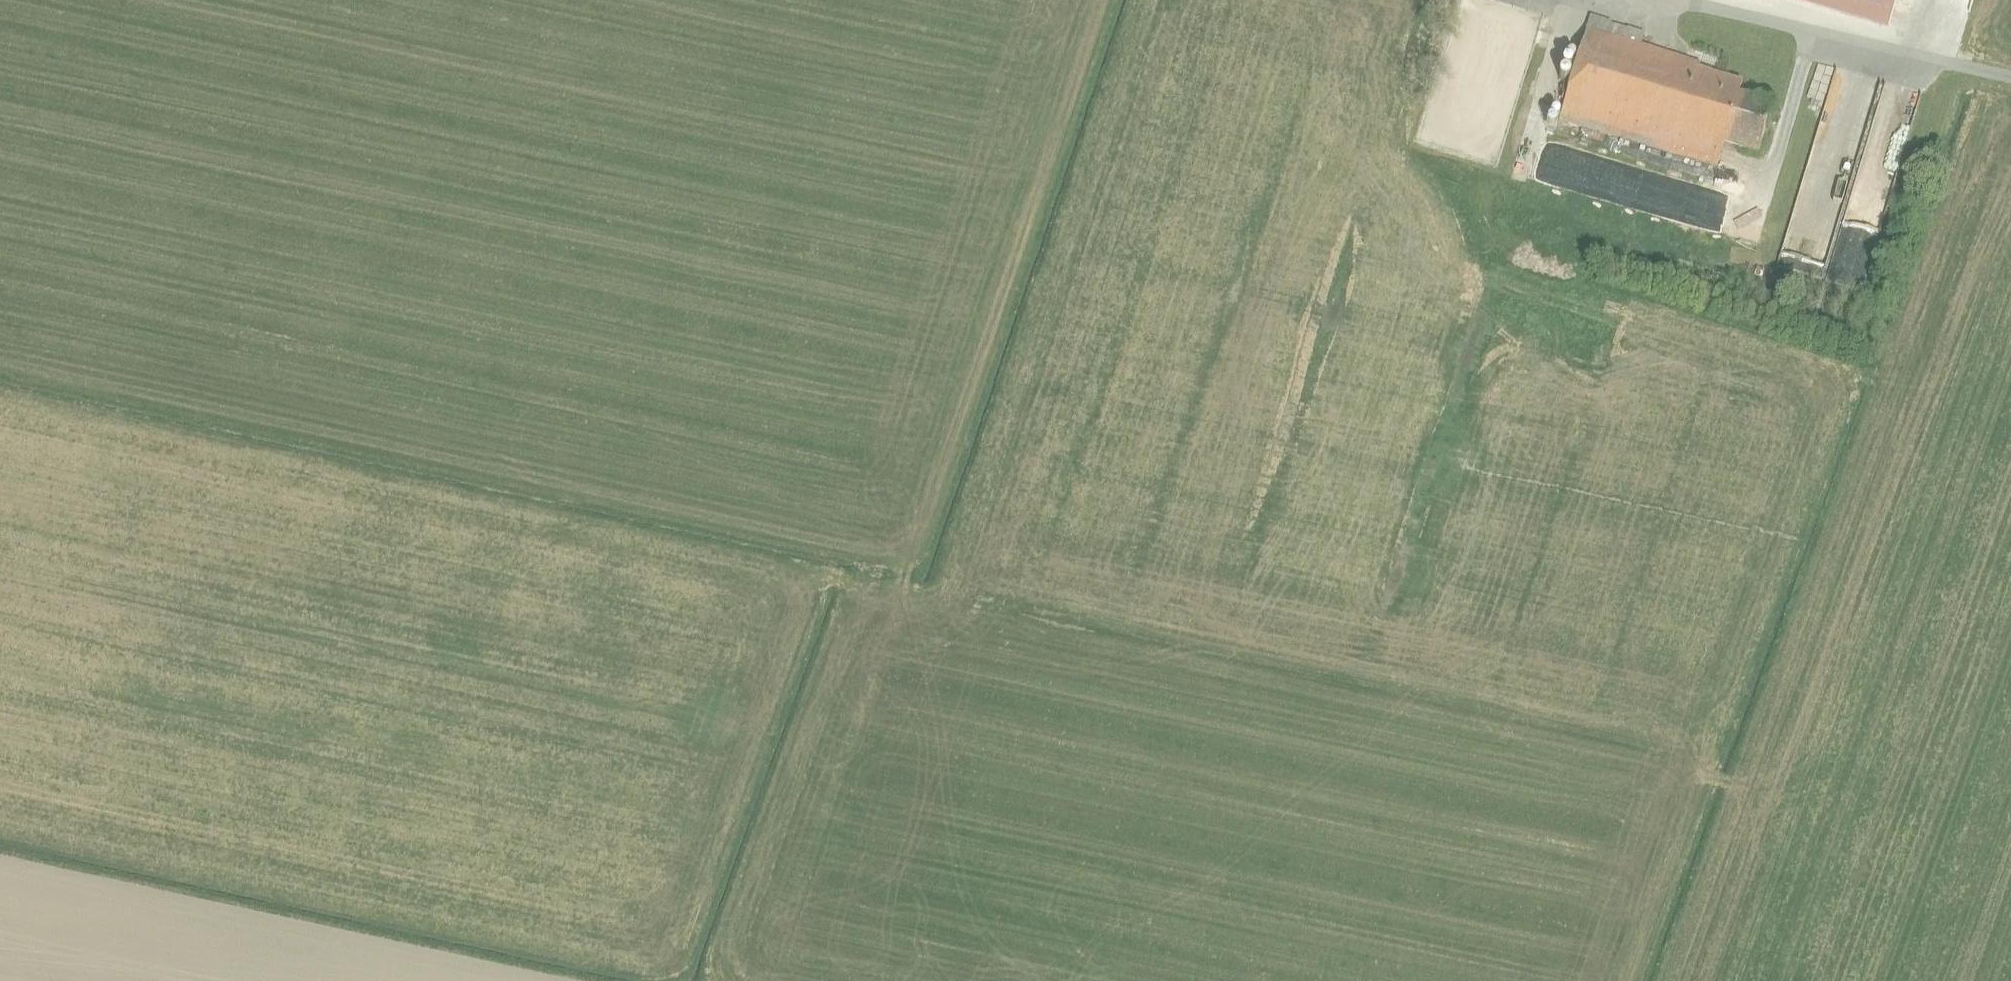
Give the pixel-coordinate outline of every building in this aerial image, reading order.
[(1888,28),(1896,0),(1790,0),(1888,28)] [(1578,26),(1550,124),(1715,170),(1719,156),(1758,167),(1773,113),(1743,104),(1746,93),(1713,84),(1718,66),(1578,26)] [(1836,250),(1868,134),(1906,144),(1909,134),(1887,128),(1888,125),(1878,122),(1889,81),(1836,67),(1782,267),(1819,277),(1827,248),(1836,250)]
